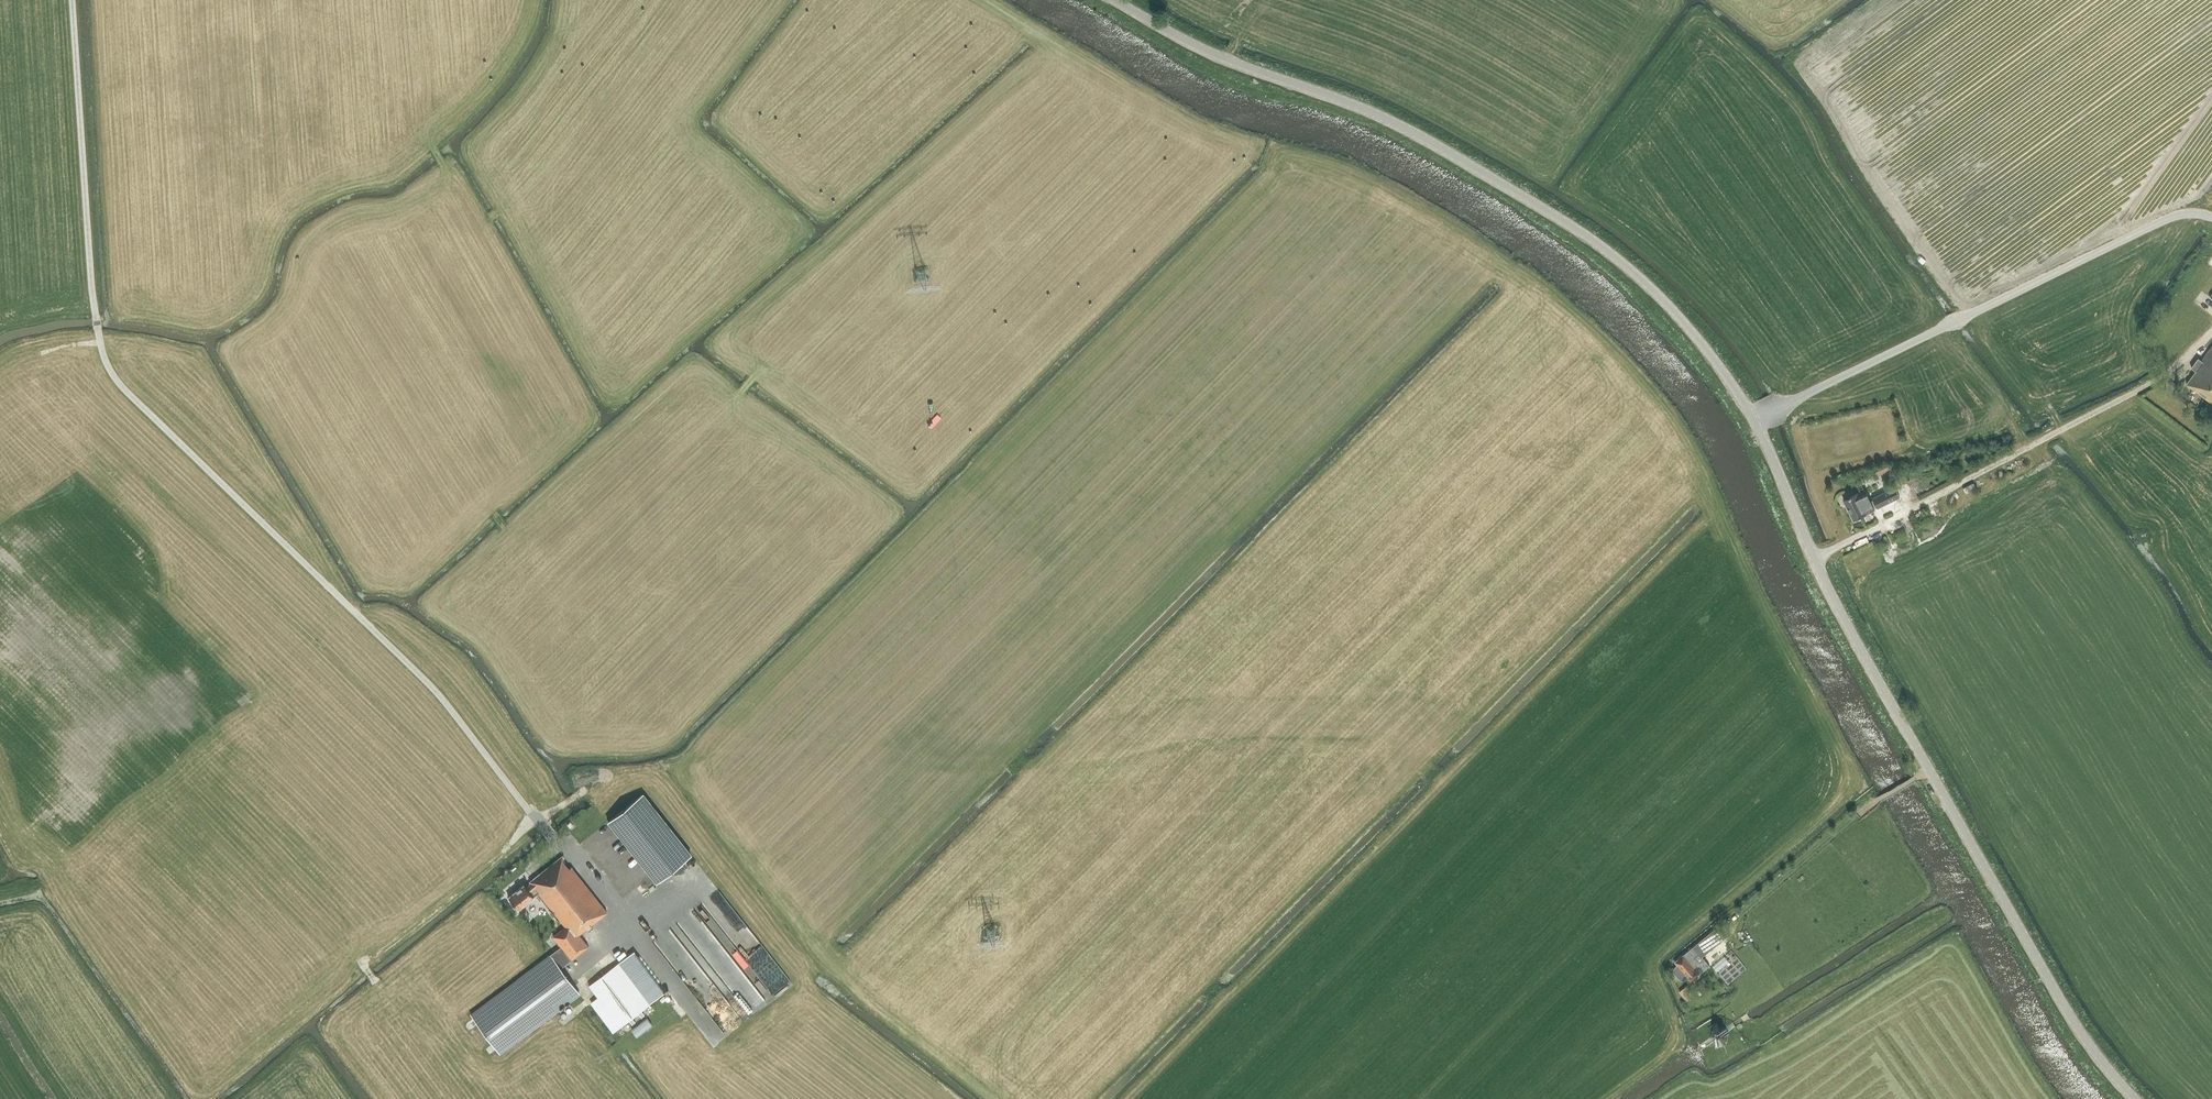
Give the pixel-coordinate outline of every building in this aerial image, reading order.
[(2199,364),(2198,363),(2193,369),(2196,371),(2187,384),(2211,403),(2211,346),(2199,364)] [(1890,459),(1875,464),(1877,470),(1892,465),(1890,459)] [(1904,500),(1909,497),(1904,487),(1899,489),(1899,490),(1889,495),(1888,493),(1871,501),(1866,490),(1858,494),(1858,493),(1850,496),(1850,495),(1846,497),(1846,498),(1844,500),(1854,520),(1872,511),(1873,514),(1888,508),(1886,505),(1892,502),(1891,499),(1901,493),(1904,500)] [(643,794),(608,821),(656,882),(691,855),(643,794)] [(516,891),(508,897),(518,909),(534,897),(533,896),(538,892),(566,926),(553,936),(561,945),(572,959),(588,946),(579,934),(607,912),(571,867),(569,869),(562,860),(564,858),(562,856),(530,882),(531,883),(526,887),(524,885),(521,887),(520,885),(515,889),(516,891)] [(736,960),(766,996),(791,976),(763,942),(752,951),(746,944),(740,948),(702,900),(670,925),(704,967),(714,959),(717,962),(722,958),(728,966),(736,960)] [(1695,956),(1698,953),(1701,957),(1725,938),(1716,927),(1704,938),(1675,962),(1678,964),(1674,967),(1674,970),(1674,974),(1680,980),(1683,980),(1686,980),(1688,977),(1691,980),(1694,981),(1699,977),(1699,974),(1705,969),(1709,965),(1705,960),(1699,962),(1695,956)] [(526,972),(471,1014),(500,1053),(580,993),(561,968),(572,959),(561,945),(550,953),(525,971),(526,972)] [(1727,952),(1713,958),(1717,968),(1731,962),(1727,952)] [(589,986),(597,998),(590,1003),(613,1033),(650,1005),(618,963),(589,986)] [(1687,997),(1695,991),(1687,980),(1679,986),(1687,997)] [(1712,1037),(1715,1041),(1716,1042),(1716,1041),(1721,1042),(1721,1043),(1722,1042),(1726,1040),(1727,1039),(1727,1038),(1728,1034),(1728,1032),(1725,1028),(1724,1027),(1724,1028),(1719,1027),(1718,1027),(1714,1030),(1713,1030),(1713,1031),(1712,1036),(1712,1037)]
